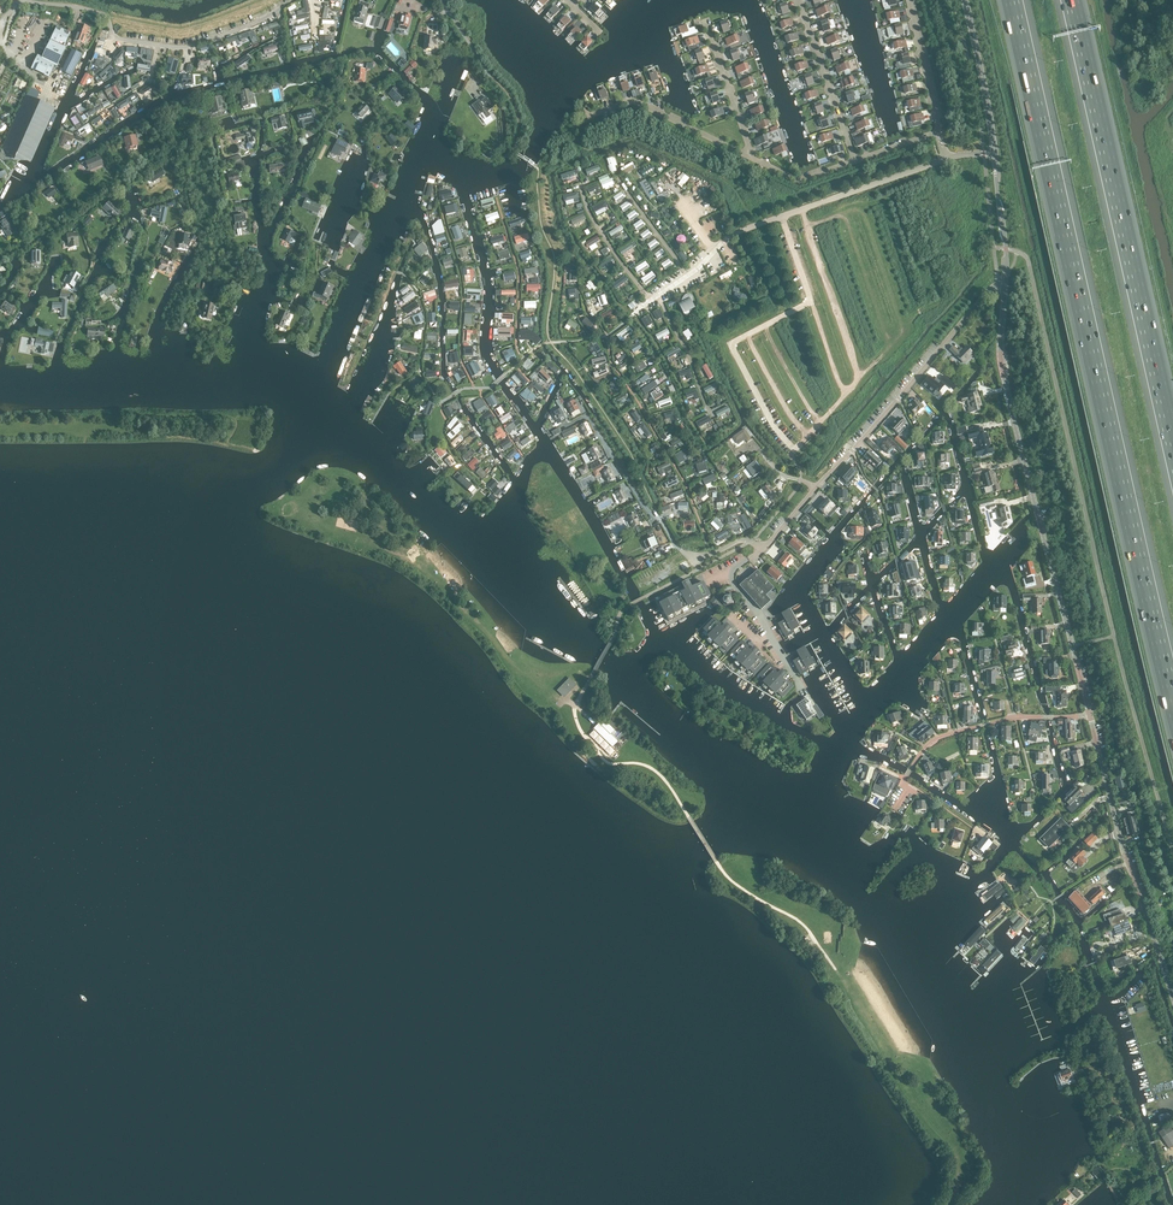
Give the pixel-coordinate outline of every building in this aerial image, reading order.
[(549,1),(548,0),(540,0),(535,5),(540,10),(549,1)] [(363,24),(369,5),(361,2),(355,21),(363,24)] [(595,5),(590,9),(599,18),(603,13),(599,9),(602,7),(597,2),(595,5)] [(783,15),(789,12),(786,4),(778,7),(780,12),(782,12),(783,15)] [(297,5),(289,9),(292,16),(300,12),(297,5)] [(551,20),(559,11),(555,7),(546,15),(551,20)] [(819,17),(830,13),(827,7),(817,10),(819,17)] [(898,12),(887,14),(888,21),(890,20),(891,24),(900,22),(899,18),(900,18),(898,12)] [(407,31),(411,18),(409,17),(410,15),(407,14),(406,16),(402,15),(399,29),(407,31)] [(374,27),(382,30),(385,20),(378,17),(374,27)] [(562,30),(570,21),(566,17),(557,26),(562,30)] [(783,29),(794,25),(791,19),(781,23),(783,29)] [(392,22),(387,21),(384,30),(389,32),(392,22)] [(729,28),(731,27),(729,21),(721,24),(724,33),(730,30),(729,28)] [(829,27),(831,26),(829,21),(821,24),(824,32),(830,30),(829,27)] [(268,25),(270,30),(271,30),(274,29),(275,32),(280,31),(279,27),(278,22),(268,25)] [(83,43),(89,27),(80,23),(74,40),(83,43)] [(686,26),(674,30),(676,36),(681,35),(683,39),(699,33),(697,30),(696,30),(695,27),(694,28),(694,27),(689,29),(688,25),(686,26)] [(893,27),(887,29),(889,37),(897,35),(903,34),(901,25),(893,27)] [(57,27),(51,40),(64,46),(70,33),(57,27)] [(573,41),(581,32),(577,27),(568,36),(573,41)] [(240,40),(250,37),(248,32),(238,36),(240,40)] [(788,43),(799,40),(796,33),(786,37),(788,43)] [(829,45),(839,41),(837,35),(826,39),(829,45)] [(728,46),(739,42),(737,36),(726,39),(728,46)] [(228,40),(229,45),(239,42),(238,37),(228,40)] [(437,44),(438,39),(434,38),(427,37),(425,49),(433,50),(434,44),(437,44)] [(686,41),(682,43),(684,48),(688,47),(690,47),(691,51),(707,45),(705,40),(699,43),(697,37),(686,41)] [(584,51),(592,42),(587,38),(579,47),(584,51)] [(51,40),(42,58),(57,65),(66,47),(64,46),(51,40)] [(906,47),(905,41),(894,44),(895,50),(904,48),(906,47)] [(278,51),(274,44),(263,48),(265,55),(278,51)] [(201,48),(203,54),(214,50),(213,45),(201,48)] [(299,48),(300,53),(313,50),(312,45),(299,48)] [(141,49),(140,55),(147,56),(146,60),(151,61),(153,51),(141,48),(141,49)] [(793,58),(803,54),(801,48),(790,51),(793,58)] [(113,59),(117,62),(124,52),(120,49),(113,59)] [(839,55),(841,55),(839,49),(831,52),(834,60),(840,58),(839,55)] [(62,72),(72,76),(82,55),(73,50),(62,72)] [(698,61),(705,59),(702,50),(693,53),(695,59),(697,58),(698,61)] [(739,50),(730,53),(733,61),(739,59),(740,61),(745,60),(743,54),(741,55),(739,50)] [(108,58),(98,54),(96,60),(101,62),(99,67),(102,69),(108,62),(109,60),(108,58)] [(897,64),(895,65),(897,70),(910,67),(909,63),(910,63),(908,54),(900,56),(895,57),(897,63),(896,63),(897,64)] [(53,73),(56,67),(57,65),(42,58),(38,56),(31,69),(48,77),(51,72),(53,73)] [(251,60),(248,56),(234,66),(238,70),(251,60)] [(175,74),(178,61),(169,58),(167,63),(171,64),(169,72),(175,74)] [(398,64),(402,69),(408,63),(404,58),(398,64)] [(204,69),(204,67),(210,66),(210,59),(198,59),(199,69),(204,69)] [(798,72),(808,68),(806,62),(795,66),(798,72)] [(738,74),(749,70),(747,64),(736,68),(738,74)] [(838,73),(849,70),(847,64),(836,67),(838,73)] [(366,67),(356,65),(354,82),(363,84),(366,67)] [(402,71),(407,75),(413,69),(409,65),(402,71)] [(117,73),(112,66),(109,67),(112,72),(109,74),(112,78),(117,74),(116,73),(117,73)] [(698,76),(709,72),(707,66),(696,69),(698,76)] [(658,80),(654,68),(648,70),(652,82),(658,80)] [(902,79),(913,77),(912,70),(901,73),(902,79)] [(80,84),(84,86),(90,75),(86,73),(80,84)] [(644,85),(640,73),(634,75),(638,87),(644,85)] [(808,86),(814,83),(811,75),(803,78),(805,83),(807,83),(808,86)] [(847,80),(841,82),(843,88),(854,84),(852,78),(851,75),(846,77),(847,80)] [(192,84),(193,84),(193,80),(192,80),(192,76),(182,76),(180,76),(180,80),(182,80),(182,84),(192,84)] [(626,78),(620,80),(622,88),(624,92),(627,91),(630,90),(629,89),(633,88),(631,82),(627,83),(627,81),(626,78)] [(743,88),(754,84),(752,78),(741,82),(743,88)] [(708,89),(714,87),(711,79),(703,82),(705,87),(707,86),(708,89)] [(155,88),(152,84),(140,92),(142,96),(155,88)] [(906,94),(917,91),(915,85),(904,87),(906,94)] [(111,88),(117,98),(121,96),(115,86),(111,88)] [(598,90),(594,91),(597,100),(601,99),(601,100),(607,98),(604,88),(603,86),(597,88),(598,90)] [(394,95),(400,101),(405,96),(397,88),(390,94),(393,97),(394,95)] [(807,100),(818,96),(816,90),(805,94),(807,100)] [(255,103),(253,94),(252,91),(241,93),(244,106),(255,103)] [(854,92),(846,95),(849,103),(855,101),(860,99),(858,91),(854,92)] [(753,99),(756,98),(754,92),(745,95),(748,104),(754,102),(753,99)] [(713,104),(719,101),(716,93),(708,96),(710,101),(712,101),(713,104)] [(130,104),(139,99),(136,94),(128,100),(130,104)] [(25,96),(2,149),(17,155),(20,156),(31,129),(43,134),(45,129),(54,109),(54,108),(25,96)] [(487,107),(491,104),(486,97),(482,100),(480,102),(479,100),(472,105),(479,116),(483,113),(487,119),(491,116),(485,108),(487,107)] [(224,110),(222,101),(221,98),(210,100),(213,113),(224,110)] [(120,110),(129,104),(127,100),(117,106),(120,110)] [(919,100),(908,102),(909,108),(910,112),(921,110),(920,106),(919,100)] [(818,114),(824,112),(821,103),(813,106),(814,112),(817,111),(818,114)] [(94,109),(97,112),(103,108),(101,104),(94,109)] [(364,104),(356,113),(362,118),(370,109),(364,104)] [(853,116),(864,112),(862,106),(851,110),(853,116)] [(108,113),(111,116),(118,111),(116,107),(108,113)] [(753,117),(764,113),(762,107),(751,110),(753,117)] [(713,118),(724,114),(722,108),(711,112),(713,118)] [(304,121),(313,119),(313,116),(312,111),(298,115),(300,123),(304,122),(304,121)] [(84,120),(86,119),(84,115),(81,118),(78,114),(75,117),(73,118),(73,123),(77,130),(85,125),(83,121),(84,120)] [(911,117),(908,118),(910,128),(922,125),(921,121),(924,120),(922,114),(911,117)] [(94,126),(103,121),(100,117),(92,123),(94,126)] [(279,129),(288,127),(288,124),(286,125),(285,117),(272,120),(273,124),(278,123),(279,129)] [(823,128),(829,126),(826,118),(817,120),(819,126),(822,125),(823,128)] [(858,130),(869,126),(867,120),(856,124),(858,130)] [(758,131),(769,127),(767,121),(756,125),(758,131)] [(78,132),(81,135),(91,128),(88,125),(78,132)] [(74,136),(64,132),(58,144),(63,147),(67,139),(72,141),(74,136)] [(246,145),(253,143),(251,133),(241,135),(241,134),(236,135),(238,141),(245,140),(246,145)] [(822,143),(833,139),(831,133),(820,137),(822,143)] [(393,146),(398,142),(392,134),(387,139),(393,146)] [(866,136),(856,140),(858,146),(869,143),(869,145),(873,144),(870,135),(866,136)] [(127,148),(137,145),(135,136),(125,138),(127,148)] [(767,143),(768,142),(766,136),(755,140),(757,146),(762,144),(767,143)] [(349,145),(338,140),(333,152),(338,155),(341,149),(346,152),(349,145)] [(833,155),(844,151),(841,145),(836,147),(831,149),(833,155)] [(776,156),(781,154),(786,152),(784,146),(773,149),(776,156)] [(98,167),(103,165),(99,156),(86,162),(88,168),(97,164),(98,167)] [(612,157),(607,158),(609,165),(608,165),(609,167),(609,166),(611,170),(610,170),(610,171),(616,169),(612,157)] [(278,171),(290,170),(289,164),(270,166),(271,173),(278,172),(278,171)] [(640,170),(644,177),(655,171),(650,164),(640,170)] [(586,171),(588,176),(601,170),(599,165),(586,171)] [(152,182),(165,174),(161,168),(148,176),(152,182)] [(384,183),(387,176),(380,172),(378,176),(375,174),(372,182),(379,185),(380,182),(381,182),(384,183)] [(574,172),(561,176),(562,181),(576,176),(574,172)] [(234,181),(239,180),(238,173),(228,175),(230,184),(229,185),(230,189),(235,187),(234,181)] [(599,178),(601,183),(610,179),(608,174),(599,178)] [(614,185),(612,180),(613,180),(612,178),(612,179),(610,179),(601,183),(603,189),(614,185)] [(654,194),(646,181),(643,183),(651,196),(654,194)] [(654,182),(651,184),(658,195),(656,197),(658,200),(659,199),(661,202),(670,196),(668,193),(666,195),(664,191),(661,193),(654,182)] [(598,185),(588,189),(589,193),(596,190),(598,195),(602,193),(598,185)] [(49,198),(58,192),(56,189),(54,191),(52,188),(46,193),(49,198)] [(445,201),(444,197),(452,196),(451,191),(439,193),(441,202),(445,201)] [(625,196),(624,196),(621,192),(613,198),(617,203),(625,198),(625,197),(625,196)] [(493,197),(481,201),(483,208),(495,204),(493,197)] [(318,214),(322,205),(307,199),(304,207),(316,213),(318,214)] [(658,205),(654,199),(648,203),(652,209),(658,205)] [(116,218),(122,212),(110,201),(103,209),(110,216),(111,214),(116,218)] [(620,207),(624,212),(632,207),(632,206),(631,205),(628,201),(620,207)] [(609,207),(606,202),(593,209),(595,214),(609,207)] [(447,215),(456,213),(453,205),(444,207),(447,215)] [(164,222),(166,211),(163,210),(162,213),(152,211),(151,216),(161,218),(160,221),(164,222)] [(627,216),(630,222),(638,216),(639,215),(638,214),(637,214),(635,210),(627,216)] [(498,212),(485,216),(487,222),(500,218),(498,212)] [(240,223),(246,221),(244,214),(234,216),(236,225),(235,226),(235,230),(241,228),(240,223)] [(585,216),(572,221),(574,227),(587,220),(585,216)] [(525,222),(523,217),(509,222),(511,227),(521,223),(525,222)] [(432,227),(435,236),(445,232),(441,220),(438,221),(432,227)] [(637,231),(645,225),(646,225),(645,223),(644,224),(641,220),(633,225),(637,231)] [(9,237),(16,232),(13,228),(12,228),(6,221),(0,225),(9,237)] [(131,235),(135,227),(129,224),(123,237),(130,240),(133,236),(131,235)] [(462,239),(457,226),(452,228),(456,241),(462,239)] [(297,241),(300,235),(295,233),(288,229),(283,240),(290,243),(292,238),(297,241)] [(652,235),(652,234),(651,233),(651,234),(648,230),(640,235),(644,241),(652,235)] [(363,236),(360,235),(355,231),(351,236),(349,238),(352,240),(350,242),(356,247),(362,239),(363,236)] [(675,232),(671,234),(679,246),(683,243),(675,232)] [(69,248),(77,247),(79,247),(77,234),(68,235),(69,248)] [(441,241),(443,246),(447,245),(446,240),(444,234),(435,237),(437,243),(441,241)] [(527,240),(530,239),(528,234),(525,235),(514,238),(516,244),(527,240)] [(187,245),(189,236),(180,235),(179,243),(187,245)] [(506,236),(503,237),(503,236),(491,239),(492,244),(507,240),(506,236)] [(651,250),(659,245),(659,244),(659,243),(658,243),(655,239),(648,245),(651,250)] [(414,250),(420,257),(428,250),(423,243),(423,242),(422,241),(418,244),(419,245),(414,250)] [(634,249),(631,245),(619,252),(622,257),(634,249)] [(456,250),(458,255),(460,255),(461,258),(468,257),(465,248),(459,250),(456,250)] [(684,262),(688,259),(680,248),(676,251),(684,262)] [(666,255),(666,254),(666,253),(665,253),(662,249),(655,255),(658,260),(666,255)] [(511,258),(508,250),(498,253),(499,257),(505,255),(506,259),(511,258)] [(40,264),(40,251),(31,251),(31,264),(40,264)] [(531,256),(529,251),(520,254),(521,259),(531,256)] [(444,264),(446,263),(447,263),(450,265),(454,264),(452,258),(451,257),(448,258),(448,259),(443,260),(444,264)] [(598,268),(600,271),(615,261),(612,257),(598,268)] [(673,265),(673,264),(672,263),(669,259),(661,264),(665,270),(673,265)] [(171,273),(173,264),(170,263),(170,262),(168,262),(167,262),(164,262),(161,261),(159,270),(162,270),(162,271),(171,273)] [(646,261),(634,269),(638,274),(649,267),(646,261)] [(465,283),(471,282),(470,276),(472,276),(472,270),(467,270),(467,268),(463,269),(463,276),(465,276),(465,283)] [(577,281),(577,278),(578,271),(576,271),(572,270),(572,271),(570,271),(570,281),(577,281)] [(74,287),(80,276),(72,271),(66,283),(74,287)] [(652,272),(641,279),(645,285),(656,277),(652,272)] [(514,273),(504,275),(505,281),(516,279),(514,273)] [(429,280),(425,276),(420,281),(425,286),(428,283),(427,283),(429,280)] [(628,283),(623,278),(612,286),(617,291),(628,283)] [(599,289),(591,282),(588,285),(595,292),(599,289)] [(334,287),(324,283),(319,295),(315,293),(313,297),(318,299),(320,296),(328,300),(334,287)] [(537,284),(537,285),(527,285),(527,290),(534,289),(534,292),(539,292),(538,290),(541,290),(541,285),(539,285),(539,284),(537,284)] [(107,296),(117,290),(113,285),(106,290),(105,289),(108,287),(107,286),(97,293),(101,297),(105,294),(107,296)] [(404,295),(407,293),(408,292),(410,290),(407,286),(401,290),(404,295)] [(576,300),(579,299),(578,288),(568,290),(569,299),(575,298),(576,300)] [(467,289),(466,299),(471,299),(471,295),(481,296),(481,290),(467,289)] [(425,301),(428,300),(429,303),(438,300),(434,290),(423,294),(425,301)] [(407,294),(403,298),(406,302),(415,295),(412,291),(409,293),(408,292),(407,293),(407,294)] [(694,308),(692,303),(692,302),(693,301),(693,300),(693,299),(693,298),(692,297),(691,296),(691,295),(690,295),(689,295),(688,294),(687,294),(686,295),(685,295),(684,295),(684,296),(683,297),(682,297),(682,298),(682,299),(682,300),(683,302),(679,304),(683,313),(694,308)] [(609,307),(608,304),(605,295),(597,297),(601,307),(604,306),(605,308),(609,307)] [(66,319),(67,312),(67,301),(63,301),(63,304),(53,303),(53,308),(63,309),(62,319),(66,319)] [(12,315),(16,309),(5,302),(1,308),(12,315)] [(420,307),(416,302),(404,309),(408,315),(420,307)] [(459,311),(460,302),(450,302),(450,310),(455,310),(455,311),(459,311)] [(211,320),(215,305),(205,303),(204,308),(203,308),(202,313),(203,313),(202,318),(211,320)] [(466,303),(466,312),(475,313),(476,307),(470,307),(470,303),(466,303)] [(601,316),(603,320),(610,317),(610,318),(615,315),(612,309),(601,316)] [(658,321),(663,317),(658,309),(653,312),(658,321)] [(284,327),(284,326),(287,320),(289,320),(291,315),(283,312),(279,321),(278,321),(276,324),(284,327)] [(422,313),(415,315),(419,324),(424,322),(423,320),(425,319),(422,313)] [(499,313),(498,320),(506,320),(506,323),(506,325),(510,325),(510,322),(513,322),(513,321),(514,314),(499,313)] [(473,314),(465,314),(464,324),(472,325),(473,314)] [(646,328),(653,324),(648,315),(641,319),(646,328)] [(591,330),(596,325),(592,321),(591,322),(586,318),(583,322),(588,326),(587,327),(591,330)] [(576,330),(578,325),(569,320),(567,325),(576,330)] [(620,341),(633,332),(629,327),(616,335),(620,341)] [(104,337),(105,328),(101,328),(100,330),(88,328),(88,336),(104,337)] [(498,328),(498,336),(511,336),(511,334),(514,334),(514,328),(511,328),(498,328)] [(688,329),(683,333),(688,341),(691,339),(690,338),(693,336),(688,329)] [(418,332),(417,332),(415,331),(415,333),(414,339),(421,339),(422,330),(419,330),(418,332)] [(464,330),(463,341),(470,342),(471,333),(473,334),(473,331),(464,330)] [(668,330),(656,336),(658,341),(671,336),(668,330)] [(518,333),(518,339),(532,339),(537,343),(541,339),(535,333),(531,333),(531,331),(520,331),(520,333),(518,333)] [(437,341),(437,334),(437,332),(433,332),(433,333),(427,333),(427,340),(437,341)] [(49,355),(50,352),(48,352),(50,344),(40,342),(41,340),(37,339),(35,347),(42,348),(41,353),(49,355)] [(595,340),(591,342),(597,353),(602,351),(595,340)] [(630,347),(634,353),(642,348),(638,342),(634,345),(633,344),(630,347)] [(417,348),(408,346),(404,345),(403,350),(416,353),(417,349),(417,348)] [(469,356),(469,353),(473,352),(473,346),(464,346),(464,356),(469,356)] [(970,358),(974,354),(967,347),(964,351),(961,348),(958,352),(953,347),(950,350),(963,363),(969,357),(970,358)] [(512,348),(507,351),(509,355),(504,357),(507,363),(517,358),(512,348)] [(678,348),(666,355),(668,359),(680,352),(678,348)] [(459,362),(457,352),(451,353),(452,364),(459,362)] [(629,360),(625,355),(618,360),(621,364),(629,360)] [(607,362),(605,356),(593,360),(594,365),(607,362)] [(525,368),(528,371),(535,364),(531,361),(525,368)] [(559,370),(549,361),(546,365),(556,375),(559,370)] [(394,367),(396,370),(397,369),(401,375),(407,372),(400,362),(394,367)] [(467,365),(472,377),(479,374),(473,362),(471,364),(470,363),(467,364),(467,365)] [(643,362),(634,367),(638,373),(647,368),(643,362)] [(607,366),(597,371),(599,376),(609,371),(607,366)] [(714,378),(707,366),(703,367),(709,380),(714,378)] [(458,374),(461,379),(466,376),(461,368),(456,370),(456,369),(453,370),(454,371),(452,372),(454,375),(457,373),(458,374)] [(690,369),(682,372),(679,373),(680,377),(680,378),(686,376),(688,380),(693,379),(690,369)] [(552,379),(543,371),(536,380),(543,387),(552,379)] [(529,383),(518,372),(512,379),(522,389),(529,383)] [(653,378),(650,374),(640,380),(643,383),(653,378)] [(412,387),(416,390),(422,384),(418,379),(419,378),(417,376),(411,381),(415,384),(412,387)] [(944,376),(941,380),(950,387),(953,383),(944,376)] [(937,391),(939,392),(944,386),(934,377),(932,380),(928,377),(922,385),(933,394),(936,390),(937,391)] [(622,386),(612,381),(610,387),(619,392),(622,386)] [(642,389),(645,395),(658,386),(654,381),(642,389)] [(705,391),(706,392),(706,393),(707,393),(719,387),(716,383),(704,389),(705,390),(705,391)] [(526,400),(528,398),(533,401),(536,397),(526,388),(524,391),(520,395),(521,396),(526,400)] [(970,390),(971,394),(968,394),(969,396),(961,398),(962,402),(970,400),(971,404),(969,404),(970,408),(969,408),(970,413),(982,410),(980,403),(981,403),(978,392),(977,392),(976,388),(970,390)] [(685,394),(687,399),(693,396),(695,401),(700,399),(696,390),(685,394)] [(655,401),(664,395),(661,391),(657,394),(655,391),(650,394),(655,401)] [(628,398),(625,393),(616,399),(619,404),(628,398)] [(494,398),(495,398),(493,395),(486,399),(490,406),(491,404),(493,407),(497,404),(494,398)] [(671,399),(658,404),(660,410),(673,406),(671,399)] [(911,404),(908,406),(910,408),(915,415),(924,408),(924,407),(927,405),(923,401),(921,403),(917,399),(911,404),(910,404),(911,404)] [(424,415),(430,417),(434,403),(429,401),(424,415)] [(483,401),(475,406),(479,413),(487,408),(483,401)] [(567,405),(571,413),(579,409),(574,401),(567,405)] [(449,418),(457,413),(456,410),(453,411),(450,406),(444,409),(449,418)] [(729,407),(717,413),(719,419),(731,411),(729,407)] [(500,408),(495,410),(499,416),(503,414),(500,408)] [(564,416),(560,408),(552,412),(556,420),(564,416)] [(494,417),(489,411),(483,416),(487,422),(494,417)] [(642,420),(635,411),(631,414),(637,423),(642,420)] [(670,418),(672,423),(677,421),(674,411),(664,414),(666,420),(670,418)] [(503,424),(512,418),(509,413),(504,416),(502,414),(501,416),(502,418),(500,419),(503,424)] [(447,427),(451,430),(458,420),(455,417),(447,427)] [(710,418),(697,424),(700,429),(713,422),(710,418)] [(891,427),(896,433),(897,432),(900,435),(907,428),(904,425),(902,423),(904,421),(902,419),(900,421),(899,419),(891,427)] [(505,428),(509,435),(512,433),(511,432),(517,428),(513,423),(505,428)] [(580,426),(586,436),(592,433),(587,423),(580,426)] [(652,435),(644,424),(639,427),(648,438),(652,435)] [(447,435),(451,439),(462,430),(458,425),(447,435)] [(499,433),(496,435),(498,439),(502,436),(503,439),(506,437),(505,434),(506,434),(505,432),(504,433),(500,427),(497,429),(499,432),(499,433)] [(552,432),(555,436),(561,432),(559,428),(552,432)] [(573,434),(570,428),(562,432),(565,438),(573,434)] [(968,434),(969,438),(970,438),(971,439),(978,437),(981,448),(980,449),(981,455),(993,452),(991,446),(990,446),(988,437),(987,437),(987,435),(985,435),(984,434),(986,434),(985,429),(983,430),(983,428),(969,432),(969,434),(968,434)] [(414,440),(423,440),(423,429),(420,429),(420,432),(414,432),(414,440)] [(733,437),(738,444),(745,439),(748,443),(752,440),(744,429),(733,437)] [(943,444),(943,441),(943,433),(935,433),(935,437),(933,437),(933,444),(943,444)] [(665,442),(672,438),(670,434),(666,437),(664,434),(660,436),(663,439),(665,442)] [(451,444),(454,447),(462,440),(463,439),(463,438),(461,435),(451,444)] [(524,446),(531,441),(528,437),(521,442),(524,446)] [(673,447),(678,444),(680,447),(683,445),(681,442),(678,437),(670,442),(673,447)] [(897,445),(889,437),(880,447),(886,453),(887,452),(888,453),(889,453),(893,449),(894,448),(895,448),(897,445)] [(513,445),(509,440),(501,445),(505,451),(513,445)] [(658,446),(656,443),(652,445),(653,448),(658,458),(661,456),(664,455),(663,453),(658,445),(658,446)] [(441,458),(447,453),(441,445),(435,450),(441,458)] [(460,456),(467,449),(463,445),(456,452),(460,456)] [(595,460),(601,457),(596,447),(590,450),(595,460)] [(518,453),(514,449),(507,457),(510,460),(518,453)] [(474,455),(470,450),(463,457),(467,461),(474,455)] [(690,458),(685,450),(675,455),(680,464),(690,458)] [(920,450),(916,451),(918,467),(923,466),(924,470),(928,470),(926,452),(920,452),(920,450)] [(869,451),(864,457),(876,469),(882,462),(878,459),(879,457),(873,451),(872,453),(869,451)] [(739,459),(742,463),(747,460),(744,455),(739,459)] [(949,463),(949,455),(941,455),(941,460),(939,460),(939,463),(949,463)] [(455,463),(453,461),(454,460),(451,456),(445,460),(451,467),(455,463)] [(468,465),(473,471),(476,468),(474,466),(478,462),(475,458),(468,465)] [(755,462),(747,468),(748,468),(755,476),(754,477),(754,478),(760,473),(759,473),(763,471),(759,466),(756,461),(755,462)] [(705,462),(696,464),(699,474),(707,471),(705,462)] [(657,468),(659,471),(664,469),(666,473),(672,470),(668,463),(657,468)] [(979,463),(975,464),(976,467),(973,468),(975,476),(982,474),(979,463)] [(579,469),(583,476),(590,472),(586,465),(579,469)] [(592,471),(594,475),(599,472),(599,471),(604,469),(602,465),(592,471)] [(841,477),(838,480),(847,487),(856,477),(853,475),(856,472),(848,465),(841,473),(843,475),(841,477)] [(485,472),(483,473),(480,469),(476,473),(482,479),(487,474),(485,472)] [(609,469),(603,472),(608,482),(615,479),(609,469)] [(993,471),(984,474),(988,487),(984,488),(985,493),(993,491),(993,493),(1001,491),(999,484),(997,485),(993,471)] [(727,477),(723,472),(719,475),(724,481),(727,477)] [(712,483),(717,480),(714,474),(702,479),(705,485),(706,485),(707,489),(713,486),(712,483)] [(471,487),(461,477),(457,481),(468,491),(471,487)] [(947,482),(945,482),(945,485),(947,485),(947,489),(955,488),(955,485),(958,485),(958,477),(955,477),(947,477),(947,482)] [(666,483),(668,488),(679,482),(676,478),(666,483)] [(919,478),(915,478),(915,486),(919,486),(928,486),(930,486),(930,484),(933,483),(933,478),(930,478),(919,478)] [(487,486),(492,491),(498,484),(494,479),(487,486)] [(768,497),(774,492),(768,484),(762,489),(768,497)] [(888,485),(888,493),(888,496),(893,496),(893,493),(896,493),(896,485),(888,485)] [(495,488),(492,491),(497,496),(500,493),(495,488)] [(627,500),(622,490),(615,493),(620,503),(627,500)] [(685,495),(682,490),(670,495),(672,500),(685,495)] [(839,499),(839,502),(849,502),(849,499),(848,499),(848,496),(846,495),(846,491),(839,491),(839,499)] [(709,496),(706,492),(699,497),(703,501),(709,496)] [(724,494),(717,494),(717,493),(712,493),(712,498),(717,498),(717,503),(723,503),(724,503),(724,494)] [(492,495),(489,498),(495,503),(498,500),(492,495)] [(925,510),(934,509),(933,501),(937,500),(937,497),(924,498),(925,510)] [(818,508),(826,515),(834,506),(826,499),(818,508)] [(898,505),(889,507),(892,517),(901,515),(898,505)] [(998,509),(995,510),(996,513),(997,519),(999,521),(1003,528),(1011,523),(1008,512),(1009,511),(1008,507),(998,509)] [(768,510),(765,508),(758,516),(761,519),(768,510)] [(875,509),(871,510),(872,513),(866,515),(869,524),(870,524),(871,527),(880,524),(878,517),(877,517),(876,512),(875,509)] [(610,524),(621,518),(618,512),(607,518),(610,524)] [(956,517),(953,517),(953,520),(956,520),(956,523),(964,523),(964,520),(964,512),(956,512),(956,517)] [(638,522),(634,513),(627,516),(632,525),(638,522)] [(744,514),(738,518),(741,524),(743,523),(746,530),(751,527),(744,514)] [(724,523),(718,517),(714,521),(720,528),(724,523)] [(683,521),(684,529),(695,528),(694,520),(688,521),(688,519),(685,520),(685,521),(683,521)] [(805,532),(812,538),(817,531),(810,525),(809,526),(808,526),(807,528),(807,529),(805,532)] [(863,536),(863,528),(852,527),(852,535),(863,536)] [(908,540),(908,538),(908,529),(899,529),(899,532),(897,532),(897,536),(899,536),(899,540),(908,540)] [(970,541),(970,533),(961,533),(961,541),(970,541)] [(654,538),(644,542),(647,549),(657,545),(654,538)] [(790,543),(798,550),(803,545),(794,538),(790,543)] [(877,546),(873,547),(874,553),(878,552),(879,554),(887,553),(885,545),(887,545),(887,542),(876,544),(877,546)] [(787,554),(780,562),(785,566),(792,558),(787,554)] [(967,562),(970,566),(975,562),(975,554),(967,554),(967,562)] [(949,565),(949,557),(940,557),(940,565),(949,565)] [(902,566),(906,581),(907,581),(906,580),(913,579),(913,578),(919,577),(918,573),(918,572),(915,562),(902,566)] [(1025,585),(1035,582),(1033,575),(1035,574),(1032,563),(1023,565),(1027,578),(1023,579),(1025,585)] [(845,571),(848,578),(851,577),(860,574),(856,564),(847,567),(848,570),(845,571)] [(768,572),(776,579),(781,574),(772,567),(768,572)] [(740,586),(762,610),(771,602),(766,596),(774,589),(757,570),(747,580),(740,586)] [(893,573),(891,574),(893,581),(894,581),(895,584),(899,583),(896,571),(893,572),(893,573)] [(955,588),(955,585),(953,585),(953,580),(945,580),(945,587),(944,587),(944,591),(945,591),(947,591),(949,591),(949,588),(955,588)] [(700,584),(699,582),(691,586),(688,581),(683,584),(683,585),(655,599),(661,611),(663,610),(667,617),(710,596),(703,582),(700,584)] [(846,583),(842,583),(842,586),(844,586),(844,594),(848,593),(848,598),(855,598),(854,593),(854,585),(846,585),(846,583)] [(897,585),(887,585),(887,597),(897,597),(897,585)] [(912,598),(921,595),(919,590),(920,590),(919,586),(911,589),(911,591),(910,591),(912,598)] [(731,606),(734,602),(732,597),(733,595),(730,593),(729,595),(724,595),(721,599),(722,604),(726,606),(731,606)] [(1032,613),(1042,613),(1041,599),(1036,600),(1036,594),(1023,595),(1023,599),(1032,598),(1032,613)] [(994,606),(994,611),(1000,611),(1000,608),(1006,608),(1006,597),(996,597),(996,606),(994,606)] [(836,615),(835,604),(828,604),(828,610),(825,611),(826,616),(836,615)] [(893,616),(902,616),(902,607),(893,607),(893,616)] [(923,617),(927,616),(924,608),(919,610),(919,611),(916,612),(918,620),(924,619),(923,617)] [(872,620),(868,616),(861,610),(855,616),(862,623),(862,626),(872,626),(872,620)] [(796,619),(792,613),(792,614),(791,613),(784,617),(786,620),(779,624),(786,638),(794,633),(792,631),(799,627),(795,620),(796,619)] [(715,618),(704,629),(710,635),(708,637),(714,642),(712,644),(713,644),(714,642),(720,648),(722,646),(727,652),(738,640),(732,635),(730,636),(719,626),(721,624),(715,618)] [(982,636),(982,624),(977,624),(977,622),(974,622),(974,632),(972,632),(972,636),(982,636)] [(910,635),(910,630),(908,629),(908,625),(901,625),(900,635),(908,635),(910,635)] [(1040,644),(1050,644),(1049,630),(1045,630),(1045,625),(1031,626),(1031,629),(1040,629),(1040,644)] [(844,627),(838,633),(844,640),(844,643),(854,643),(854,637),(851,633),(844,627)] [(732,652),(737,658),(736,659),(742,665),(740,667),(742,665),(748,671),(749,669),(755,675),(766,663),(760,658),(758,659),(747,649),(748,647),(742,641),(732,652)] [(1008,644),(1008,645),(1007,646),(1006,647),(1006,648),(1005,649),(1007,655),(1008,655),(1009,657),(1013,656),(1013,653),(1012,650),(1020,648),(1019,642),(1008,644)] [(875,659),(883,659),(883,647),(875,647),(875,652),(873,652),(873,656),(875,656),(875,659)] [(814,665),(810,657),(811,657),(807,651),(806,650),(799,654),(801,658),(794,662),(801,675),(808,671),(807,669),(814,665)] [(981,655),(979,655),(979,661),(979,665),(984,665),(984,661),(988,661),(988,653),(990,653),(990,650),(988,650),(981,650),(981,655)] [(1052,676),(1052,677),(1053,678),(1057,678),(1058,677),(1058,676),(1059,676),(1058,661),(1051,662),(1051,658),(1044,658),(1044,663),(1049,663),(1049,670),(1048,670),(1047,671),(1047,674),(1048,675),(1049,675),(1049,676),(1052,676)] [(957,669),(957,660),(949,660),(949,669),(957,669)] [(869,671),(869,663),(860,663),(861,666),(858,666),(858,671),(861,671),(861,675),(869,674),(869,671)] [(759,675),(765,681),(764,682),(769,688),(768,690),(770,688),(775,694),(777,692),(783,698),(793,686),(787,681),(786,682),(775,672),(776,670),(770,664),(759,675)] [(1013,678),(1025,674),(1023,669),(1017,670),(1017,668),(1011,669),(1013,678)] [(987,672),(987,687),(995,687),(995,676),(997,676),(997,672),(987,672)] [(571,690),(570,689),(575,684),(570,679),(564,685),(566,687),(560,692),(564,696),(571,690)] [(938,695),(938,690),(938,682),(930,682),(929,691),(928,691),(927,695),(938,695)] [(955,685),(955,690),(953,690),(953,693),(964,693),(964,690),(964,685),(955,685)] [(1057,707),(1058,707),(1059,708),(1062,708),(1063,706),(1067,706),(1066,691),(1060,691),(1060,687),(1046,687),(1046,692),(1053,692),(1053,695),(1056,695),(1057,707)] [(809,697),(797,705),(801,711),(800,712),(807,720),(816,714),(819,719),(824,716),(817,705),(815,705),(809,697)] [(995,710),(1004,710),(1003,702),(994,702),(995,710)] [(970,708),(964,708),(964,711),(964,723),(968,723),(968,725),(969,725),(969,726),(977,724),(977,722),(977,716),(973,716),(973,715),(970,715),(970,711),(970,708)] [(892,723),(903,719),(900,712),(890,716),(892,723)] [(937,729),(947,728),(947,716),(938,717),(938,725),(937,725),(937,729)] [(1074,725),(1069,725),(1069,723),(1069,719),(1062,720),(1063,724),(1063,725),(1065,725),(1065,739),(1068,739),(1068,742),(1075,741),(1074,725)] [(600,724),(595,729),(601,735),(601,736),(607,743),(608,742),(612,746),(617,741),(610,734),(614,730),(606,722),(602,726),(600,724)] [(925,722),(910,735),(911,736),(918,740),(919,739),(922,742),(933,733),(925,722)] [(1029,735),(1028,741),(1036,742),(1037,737),(1040,738),(1041,733),(1041,732),(1042,732),(1043,726),(1031,723),(1030,728),(1031,728),(1031,731),(1030,730),(1029,735)] [(1002,727),(1002,741),(1006,741),(1006,743),(1012,743),(1012,738),(1010,738),(1010,727),(1002,727)] [(875,737),(874,743),(881,743),(884,744),(886,744),(888,742),(888,741),(889,736),(888,736),(886,734),(887,733),(882,733),(878,732),(878,736),(878,737),(875,737)] [(971,739),(971,740),(968,740),(968,751),(970,751),(970,754),(977,754),(977,739),(971,739)] [(908,758),(904,747),(897,749),(900,757),(898,757),(900,761),(908,758)] [(1076,768),(1083,766),(1081,761),(1082,760),(1081,754),(1080,750),(1071,752),(1070,750),(1069,751),(1068,747),(1061,749),(1062,753),(1067,751),(1068,755),(1071,754),(1071,755),(1073,755),(1076,768)] [(1045,753),(1036,753),(1036,761),(1036,764),(1043,764),(1043,761),(1045,761),(1045,753)] [(935,773),(930,762),(923,765),(928,776),(935,773)] [(861,775),(859,780),(869,783),(870,778),(873,768),(865,766),(865,767),(860,765),(857,774),(861,775)] [(988,773),(988,766),(977,766),(977,773),(976,773),(976,777),(981,777),(981,773),(988,773)] [(951,779),(950,772),(940,774),(942,781),(942,784),(952,782),(951,779)] [(875,784),(873,789),(874,790),(886,795),(886,796),(887,796),(891,790),(894,783),(891,782),(892,780),(883,776),(883,777),(879,775),(875,784)] [(1049,784),(1049,775),(1043,775),(1043,787),(1043,790),(1049,790),(1049,788),(1051,788),(1051,784),(1049,784)] [(1025,782),(1023,782),(1023,781),(1015,781),(1015,792),(1023,792),(1023,787),(1025,787),(1025,782)] [(1072,813),(1078,807),(1076,804),(1079,801),(1076,799),(1082,794),(1076,788),(1064,800),(1069,806),(1067,808),(1072,813)] [(916,809),(926,809),(926,801),(917,801),(918,806),(916,806),(916,809)] [(1022,805),(1022,812),(1024,812),(1025,815),(1031,815),(1031,812),(1031,805),(1022,805)] [(1128,816),(1123,818),(1128,837),(1132,836),(1133,836),(1133,835),(1140,834),(1134,812),(1128,814),(1128,816)] [(891,824),(893,820),(890,818),(891,817),(888,815),(887,817),(884,815),(879,822),(884,826),(886,825),(887,824),(886,824),(888,822),(891,824)] [(933,828),(944,828),(943,820),(935,820),(935,825),(933,825),(933,828)] [(1048,848),(1068,828),(1060,820),(1040,839),(1048,848)] [(955,842),(956,843),(957,843),(958,843),(959,843),(959,842),(960,842),(963,833),(956,830),(955,831),(953,831),(952,835),(954,835),(953,840),(953,841),(954,842),(955,842)] [(992,843),(984,836),(976,846),(975,845),(972,849),(981,856),(984,853),(984,854),(992,843)] [(1076,863),(1080,867),(1082,866),(1087,861),(1083,857),(1085,855),(1079,849),(1076,852),(1070,858),(1066,863),(1071,867),(1075,863),(1076,863)] [(999,884),(981,899),(985,904),(1003,889),(999,884)] [(1101,888),(1089,899),(1094,904),(1097,901),(1098,902),(1101,899),(1101,898),(1106,893),(1101,888)] [(1084,913),(1092,906),(1077,890),(1069,897),(1084,913)] [(984,922),(990,928),(1009,911),(1003,905),(984,922)] [(1109,920),(1111,926),(1110,926),(1111,926),(1127,920),(1126,917),(1124,917),(1123,914),(1122,915),(1120,909),(1103,915),(1105,921),(1109,920)] [(987,938),(1005,958),(1027,929),(1014,914),(1011,914),(987,938)] [(1111,938),(1114,937),(1131,931),(1129,924),(1129,925),(1127,920),(1111,926),(1112,931),(1109,932),(1111,938)] [(982,929),(967,945),(972,949),(987,934),(982,929)] [(983,939),(979,944),(983,947),(984,946),(987,942),(983,939)] [(1014,951),(1019,955),(1029,943),(1024,939),(1014,951)] [(1035,964),(1044,952),(1040,948),(1030,961),(1035,964)] [(987,970),(1001,957),(995,952),(982,965),(987,970)] [(1117,969),(1132,964),(1129,956),(1114,960),(1117,969)] [(1137,1005),(1139,1012),(1146,1010),(1144,1003),(1137,1005)] [(1063,1081),(1073,1077),(1070,1070),(1061,1074),(1063,1081)] [(1159,1133),(1170,1149),(1172,1146),(1172,1124),(1159,1133)] [(1098,1178),(1105,1172),(1100,1167),(1098,1169),(1096,1167),(1092,1171),(1094,1173),(1093,1173),(1098,1178)]
